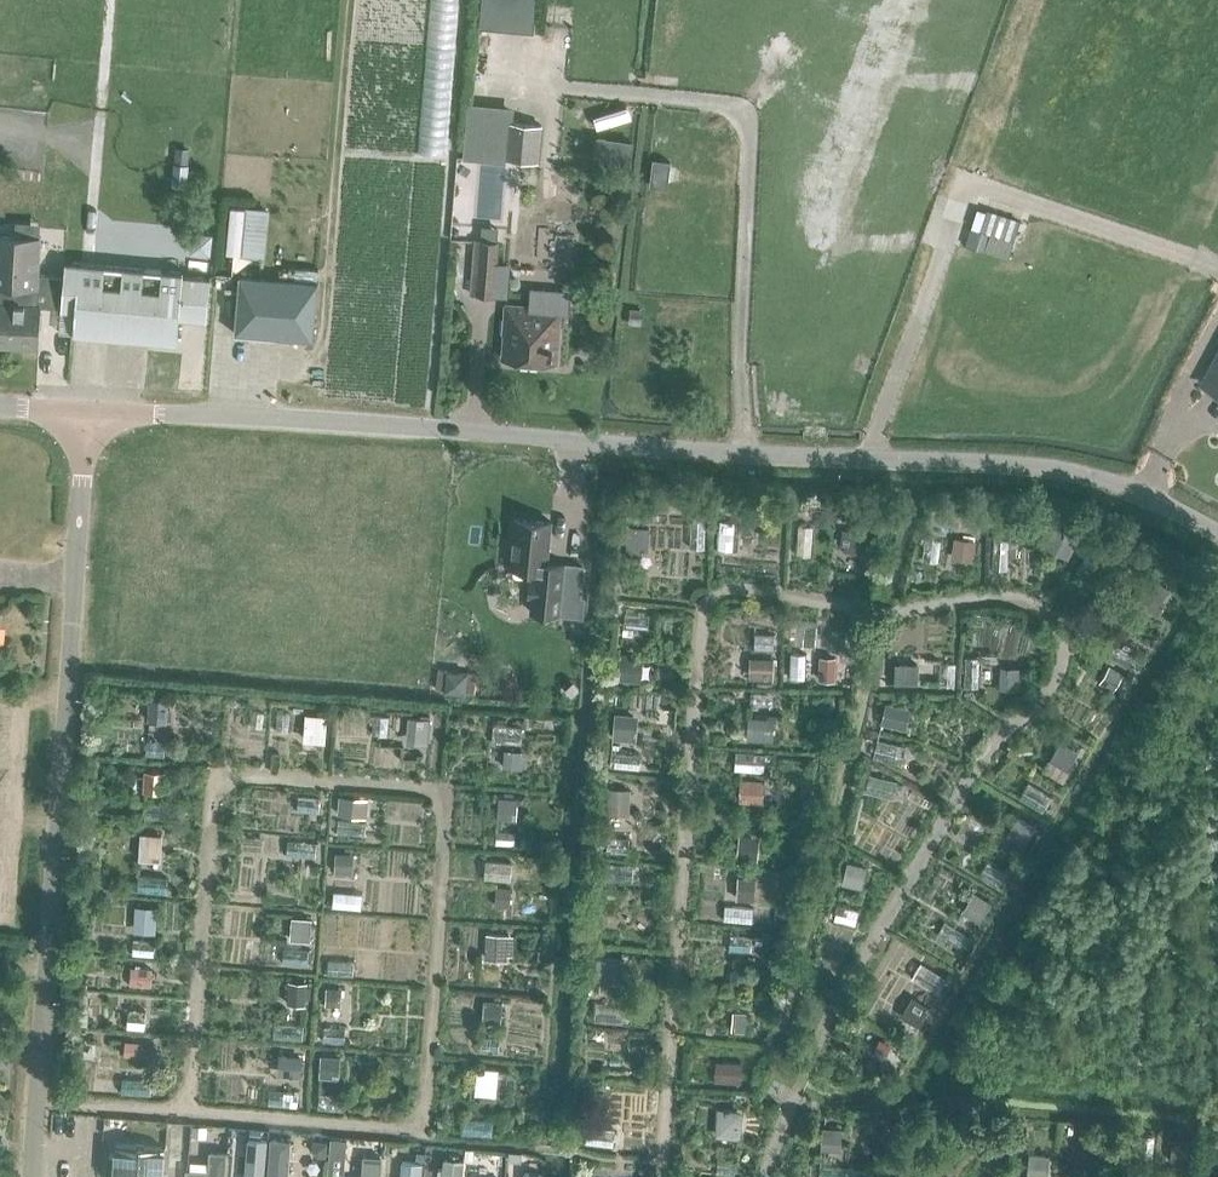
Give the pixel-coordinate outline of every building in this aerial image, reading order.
[(468,105),(462,157),(505,162),(506,156),(539,160),(543,124),(509,121),(510,109),(468,105)] [(595,135),(592,164),(629,168),(633,139),(595,135)] [(470,169),(459,193),(484,204),(494,179),(470,169)] [(245,207),(230,206),(227,251),(241,252),(245,207)] [(987,209),(987,211),(981,229),(976,228),(970,246),(984,250),(1008,257),(1020,219),(987,209)] [(64,274),(45,273),(44,284),(37,284),(40,236),(0,234),(0,302),(39,305),(61,306),(64,274)] [(494,293),(497,241),(475,239),(471,291),(494,293)] [(207,318),(211,273),(66,260),(64,274),(61,306),(61,308),(75,309),(73,332),(177,341),(179,316),(207,318)] [(313,339),(318,280),(239,273),(234,332),(313,339)] [(39,305),(0,302),(0,343),(37,345),(39,305)] [(506,303),(503,333),(506,333),(504,356),(555,360),(559,310),(528,307),(528,309),(523,308),(523,305),(506,303)] [(1217,389),(1217,364),(1208,384),(1217,389)] [(515,517),(510,565),(535,567),(534,579),(530,578),(529,594),(532,595),(531,610),(559,613),(564,563),(547,561),(551,520),(515,517)] [(735,546),(734,519),(720,520),(721,546),(735,546)] [(629,546),(648,548),(650,525),(631,523),(629,546)] [(1053,524),(1044,542),(1068,555),(1078,537),(1053,524)] [(608,525),(607,540),(618,541),(618,534),(629,535),(629,526),(608,525)] [(844,544),(844,547),(866,550),(869,532),(847,528),(844,544)] [(955,537),(952,557),(972,561),(975,540),(955,537)] [(1151,578),(1138,600),(1158,612),(1172,590),(1151,578)] [(653,626),(654,612),(626,611),(626,625),(653,626)] [(620,651),(617,679),(640,681),(642,657),(631,656),(631,652),(620,651)] [(752,656),(752,677),(773,678),(774,657),(752,656)] [(820,675),(820,680),(836,681),(837,657),(826,656),(825,671),(820,675)] [(898,662),(896,680),(917,681),(918,664),(898,662)] [(1108,666),(1100,681),(1113,689),(1122,674),(1108,666)] [(1003,667),(1002,686),(1019,686),(1020,668),(1003,667)] [(149,696),(148,719),(166,720),(167,697),(149,696)] [(886,701),(881,721),(901,727),(906,707),(886,701)] [(616,712),(614,736),(634,738),(636,714),(616,712)] [(306,713),(304,738),(325,740),(326,714),(306,713)] [(408,715),(407,734),(429,736),(430,717),(408,715)] [(748,717),(747,738),(767,740),(768,718),(748,717)] [(494,739),(524,741),(525,720),(495,718),(494,739)] [(1060,739),(1049,758),(1060,765),(1067,769),(1078,750),(1060,739)] [(505,747),(504,766),(520,767),(522,749),(505,747)] [(738,750),(737,767),(766,768),(766,751),(738,750)] [(144,769),(143,790),(163,792),(164,770),(144,769)] [(740,778),(739,801),(762,802),(763,780),(740,778)] [(1045,808),(1053,794),(1029,781),(1021,795),(1045,808)] [(609,789),(609,810),(630,811),(630,789),(609,789)] [(340,795),(338,813),(361,815),(363,797),(340,795)] [(499,796),(497,816),(516,818),(518,797),(499,796)] [(1017,814),(1006,834),(1023,844),(1034,824),(1017,814)] [(140,832),(139,853),(161,854),(162,834),(140,832)] [(739,834),(737,856),(757,858),(759,844),(748,843),(748,835),(739,834)] [(336,851),(334,872),(350,873),(351,852),(336,851)] [(485,858),(484,876),(511,877),(511,859),(485,858)] [(848,860),(842,882),(862,887),(867,865),(848,860)] [(737,875),(736,898),(754,899),(756,876),(737,875)] [(496,885),(495,903),(510,904),(511,886),(496,885)] [(974,891),(962,910),(979,920),(991,901),(974,891)] [(135,905),(133,923),(156,925),(157,906),(135,905)] [(292,916),(290,939),(310,940),(312,918),(292,916)] [(486,933),(485,952),(507,953),(508,935),(486,933)] [(595,957),(594,976),(616,977),(617,958),(595,957)] [(731,970),(731,980),(737,987),(749,977),(739,964),(731,970)] [(917,978),(939,985),(943,971),(921,964),(917,978)] [(131,966),(130,983),(150,985),(151,968),(131,966)] [(289,980),(287,1003),(305,1004),(307,982),(289,980)] [(326,986),(325,1004),(341,1005),(342,987),(326,986)] [(913,995),(900,1015),(917,1026),(930,1005),(913,995)] [(484,997),(482,1018),(501,1020),(503,999),(484,997)] [(733,1011),(731,1030),(745,1031),(746,1011),(733,1011)] [(880,1033),(871,1052),(880,1057),(886,1046),(890,1047),(894,1040),(880,1033)] [(126,1038),(124,1053),(139,1054),(140,1039),(126,1038)] [(286,1053),(284,1071),(300,1073),(302,1055),(286,1053)] [(320,1054),(319,1074),(338,1076),(340,1056),(320,1054)] [(723,1060),(721,1080),(740,1081),(741,1061),(723,1060)] [(476,1065),(475,1085),(496,1087),(498,1067),(476,1065)] [(721,1110),(720,1131),(738,1132),(739,1111),(721,1110)] [(823,1127),(821,1147),(840,1148),(842,1129),(823,1127)] [(230,1176),(248,1176),(250,1135),(232,1134),(230,1176)] [(330,1136),(328,1154),(344,1155),(346,1137),(330,1136)] [(1172,1137),(1170,1160),(1195,1163),(1197,1139),(1172,1137)] [(268,1176),(287,1176),(289,1140),(270,1138),(268,1176)] [(312,1139),(311,1148),(317,1155),(327,1156),(328,1141),(312,1139)] [(164,1146),(115,1142),(113,1176),(162,1176),(164,1146)] [(187,1176),(225,1176),(226,1152),(211,1151),(209,1171),(187,1170),(187,1176)] [(1029,1151),(1027,1174),(1047,1176),(1049,1153),(1029,1151)] [(363,1153),(361,1176),(380,1176),(382,1154),(363,1153)] [(464,1157),(444,1155),(443,1166),(438,1165),(437,1173),(443,1174),(442,1176),(463,1176),(464,1157)] [(402,1159),(400,1176),(420,1176),(422,1160),(402,1159)]
